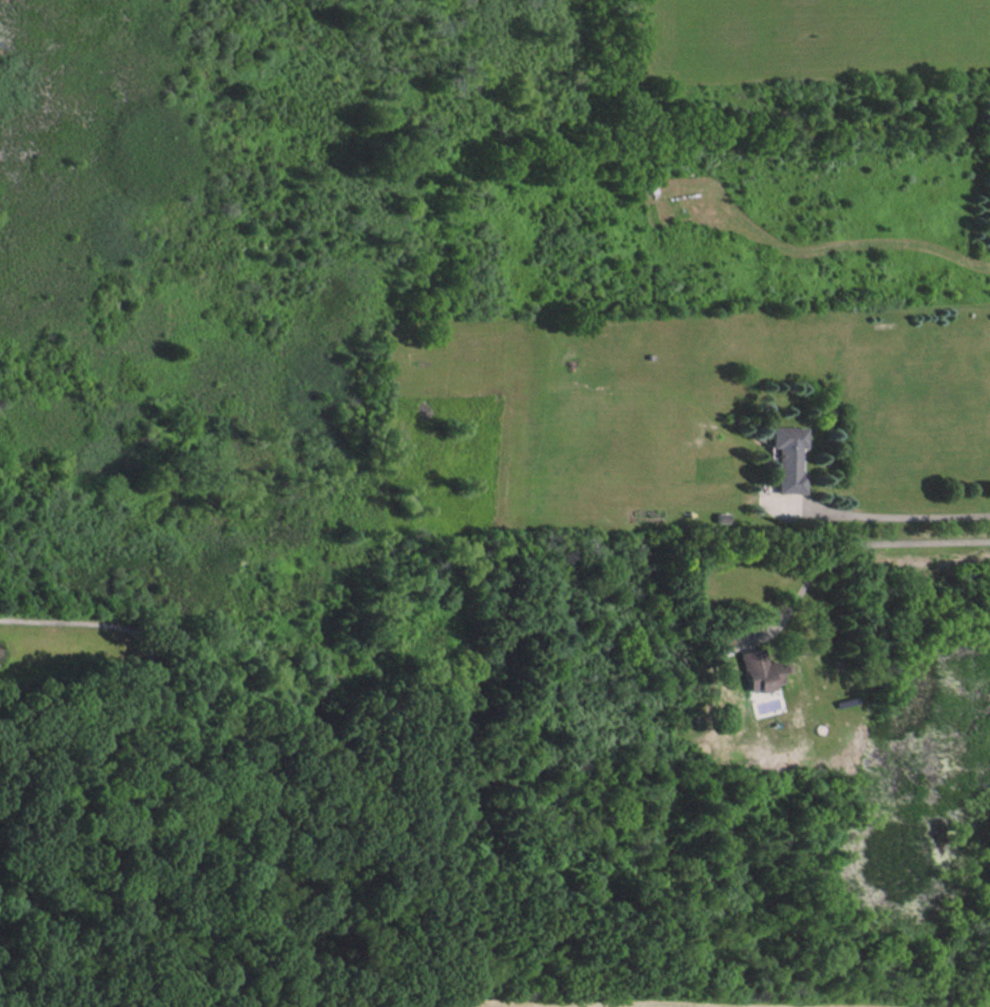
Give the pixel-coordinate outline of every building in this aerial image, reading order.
[(805,427),(770,426),(769,447),(776,447),(775,492),(803,492),(804,471),(798,471),(799,446),(804,446),(805,427)] [(737,652),(746,690),(755,688),(756,692),(772,688),(771,683),(780,681),(775,659),(763,662),(759,646),(737,652)]
